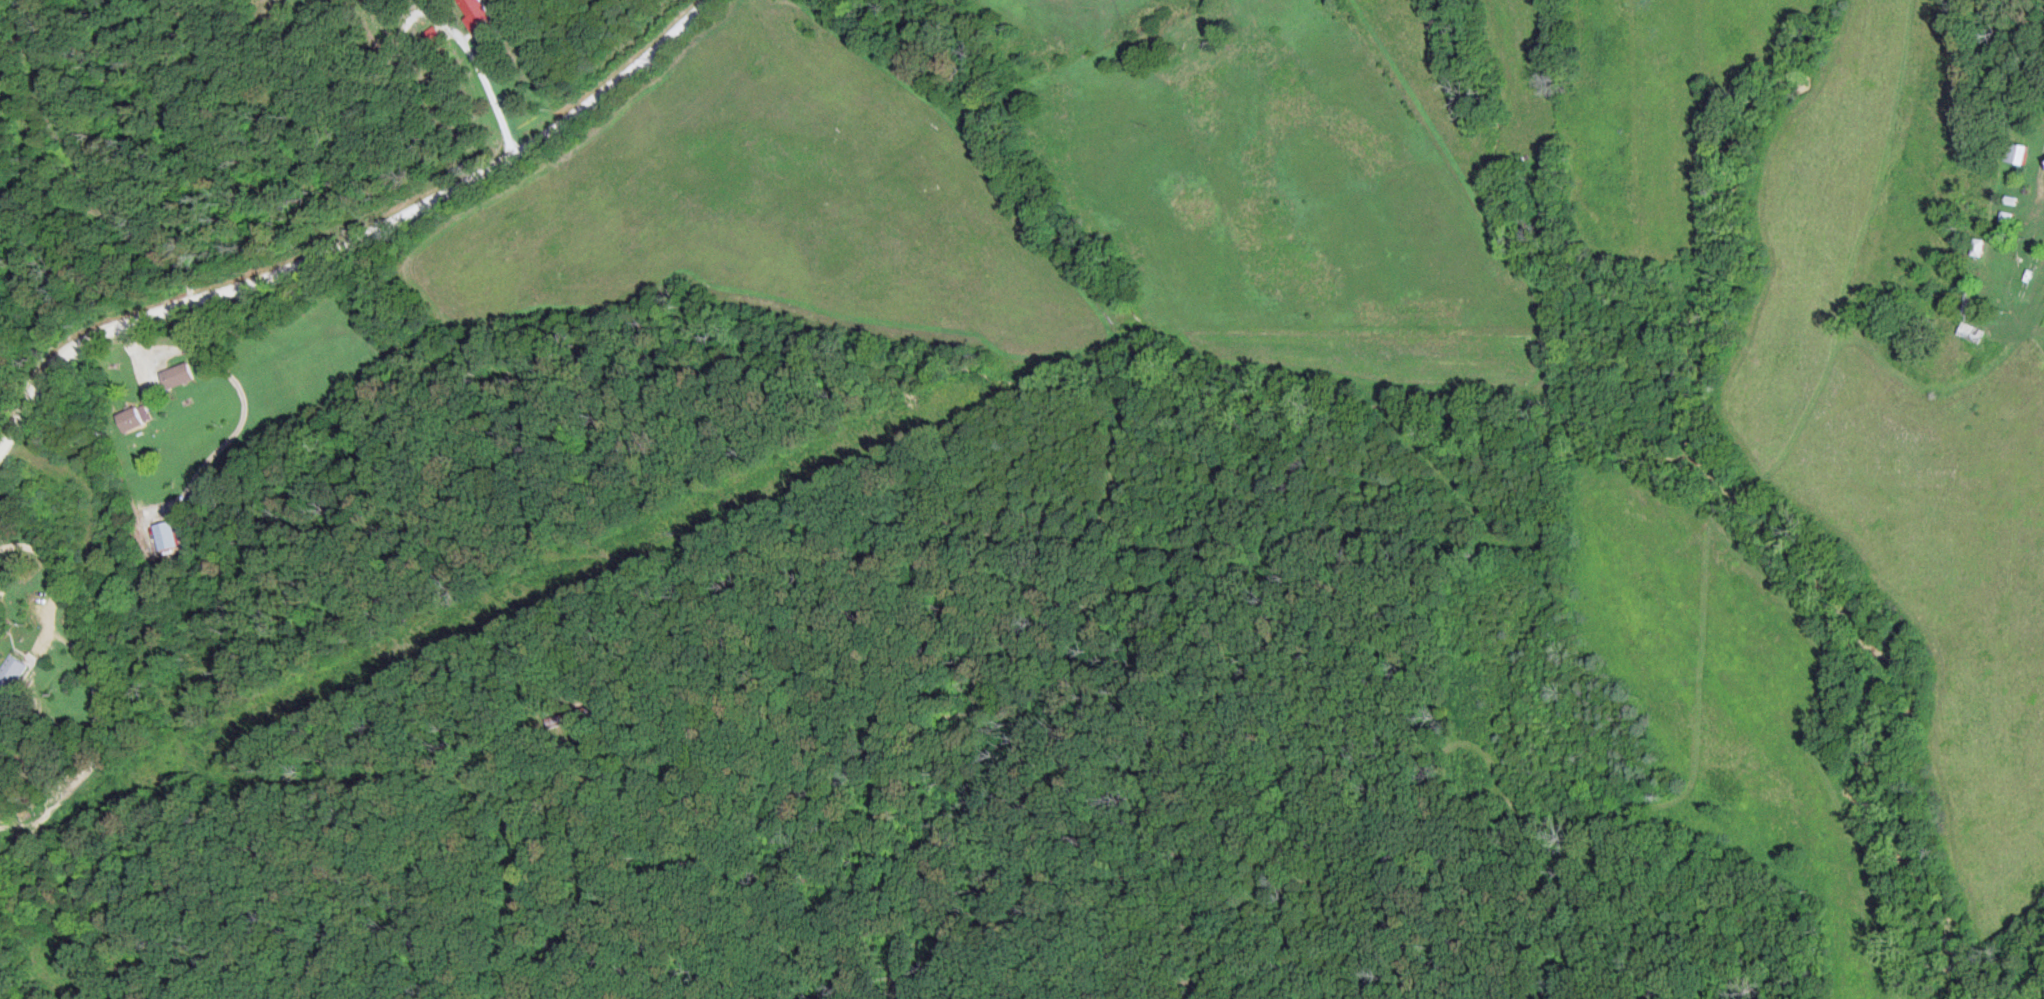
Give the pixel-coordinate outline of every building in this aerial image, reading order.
[(495,22),(481,0),(454,0),(475,34),(495,22)] [(2032,147),(2010,145),(2008,165),(2030,167),(2032,147)] [(1985,342),(1986,328),(1970,327),(1972,287),(1964,286),(1961,340),(1985,342)] [(160,373),(165,391),(195,381),(189,364),(160,373)] [(117,417),(126,435),(149,423),(141,406),(117,417)] [(178,548),(172,522),(152,527),(159,552),(178,548)] [(9,653),(0,668),(0,697),(8,701),(29,665),(9,653)] [(533,730),(575,719),(572,709),(531,720),(533,730)]
